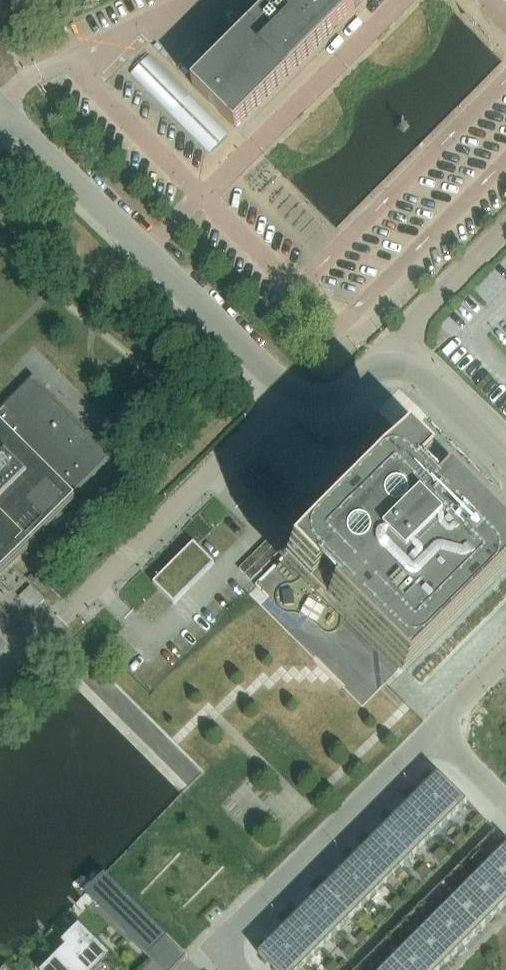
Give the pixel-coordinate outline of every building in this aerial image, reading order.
[(193,86),(236,129),(365,0),(279,0),(193,86)] [(232,134),(153,52),(133,71),(213,152),(232,134)] [(15,558),(70,502),(114,457),(33,377),(0,409),(0,573),(15,558)] [(310,536),(291,555),(407,671),(505,572),(505,538),(407,439),(310,536)] [(56,535),(39,551),(47,560),(64,543),(56,535)] [(215,564),(198,547),(194,543),(153,584),(174,604),(215,564)] [(240,569),(252,581),(262,571),(250,559),(240,569)] [(468,804),(439,775),(421,793),(450,821),(467,804),(468,804)] [(421,793),(404,810),(433,838),(450,821),(421,793)] [(416,855),(433,838),(404,810),(387,826),(416,855)] [(485,821),(479,816),(470,824),(476,830),(485,821)] [(403,868),(416,855),(387,826),(375,839),(403,868)] [(467,839),(461,833),(453,842),(459,847),(467,839)] [(375,839),(358,856),(386,885),(403,868),(375,839)] [(491,863),(505,878),(505,848),(491,863)] [(450,856),(445,850),(436,859),(442,865),(450,856)] [(358,856),(341,873),(370,902),(386,885),(358,856)] [(473,881),(502,910),(505,906),(505,878),(491,863),(473,881)] [(433,873),(428,867),(419,876),(425,881),(433,873)] [(341,873),(324,890),(353,919),(370,902),(341,873)] [(167,937),(104,874),(87,892),(150,954),(167,937)] [(412,894),(421,886),(415,880),(406,888),(412,894)] [(484,928),(502,910),(473,881),(455,899),(484,928)] [(324,890),(311,903),(340,932),(353,919),(324,890)] [(395,911),(404,903),(398,897),(390,906),(395,911)] [(466,946),(484,928),(455,899),(437,917),(466,946)] [(323,949),(340,932),(311,903),(294,920),(323,949)] [(379,928),(387,920),(381,914),(373,923),(379,928)] [(448,964),(466,946),(437,917),(419,935),(448,964)] [(306,966),(323,949),(294,920),(277,937),(306,966)] [(80,928),(63,945),(67,949),(58,958),(61,961),(70,969),(99,969),(111,958),(80,928)] [(361,945),(370,937),(364,931),(356,940),(361,945)] [(401,953),(418,969),(442,969),(448,964),(419,935),(401,953)] [(277,937),(259,955),(261,956),(267,962),(275,969),(302,969),(306,966),(277,937)] [(348,958),(357,950),(351,944),(343,953),(348,958)] [(384,969),(418,969),(401,953),(384,969)] [(61,961),(52,969),(70,969),(61,961)] [(340,967),(334,961),(326,969),(337,969),(340,967)]
